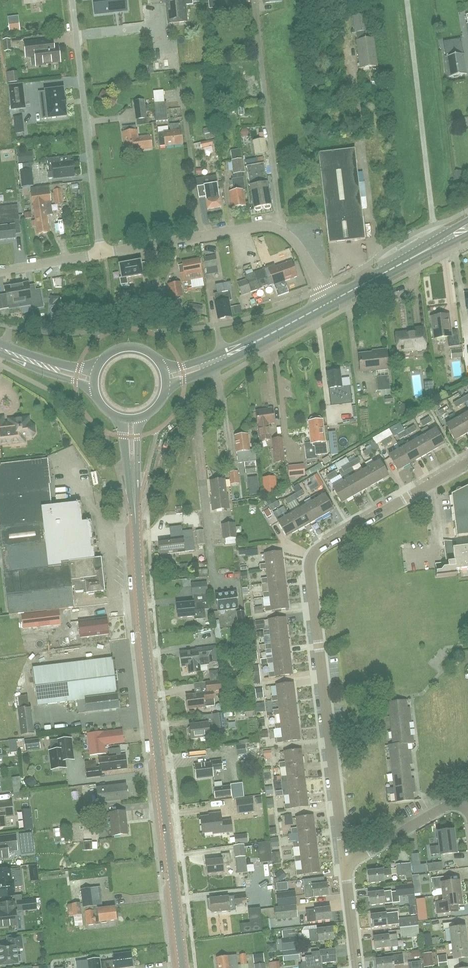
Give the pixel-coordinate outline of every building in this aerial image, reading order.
[(121,12),(120,0),(93,0),(95,15),(121,12)] [(193,5),(192,0),(178,0),(167,1),(169,24),(186,22),(184,6),(193,5)] [(209,8),(214,8),(220,7),(221,15),(238,14),(237,0),(208,0),(209,8)] [(365,15),(367,14),(366,8),(354,10),(355,16),(365,15)] [(360,69),(377,66),(373,39),(367,39),(366,31),(364,15),(353,17),(355,33),(359,32),(360,40),(357,41),(360,69)] [(8,22),(10,31),(21,29),(19,19),(8,22)] [(47,64),(60,62),(58,47),(42,49),(41,41),(24,43),(26,57),(35,56),(36,66),(47,65),(47,64)] [(450,77),(453,77),(454,78),(458,78),(459,76),(466,75),(463,54),(446,57),(450,77)] [(383,86),(383,79),(372,79),(372,87),(383,86)] [(24,96),(23,84),(9,86),(10,97),(11,110),(25,108),(24,96)] [(386,97),(385,87),(375,89),(377,98),(386,97)] [(63,89),(62,89),(46,91),(45,91),(38,92),(39,99),(46,98),(48,112),(41,113),(42,119),(48,119),(49,119),(49,118),(65,117),(66,117),(66,116),(66,114),(65,106),(66,106),(65,106),(65,105),(64,101),(65,101),(65,100),(64,100),(63,90),(63,89)] [(165,89),(155,90),(155,101),(165,100),(165,89)] [(148,118),(146,118),(144,100),(134,102),(137,120),(136,120),(137,126),(149,124),(148,118)] [(156,122),(168,121),(166,102),(154,104),(156,122)] [(215,113),(215,123),(225,122),(225,112),(215,113)] [(165,146),(182,144),(181,131),(180,124),(170,125),(171,132),(158,134),(160,147),(165,146)] [(139,149),(151,148),(150,137),(137,138),(136,133),(135,126),(122,127),(123,134),(125,152),(139,150),(139,149)] [(255,155),(267,152),(265,139),(253,141),(255,155)] [(60,149),(49,150),(50,162),(54,162),(55,168),(75,165),(73,152),(61,154),(60,149)] [(243,159),(242,159),(241,149),(230,150),(231,160),(233,174),(234,179),(231,180),(233,192),(230,192),(232,208),(245,206),(243,191),(245,191),(243,173),(245,173),(243,159)] [(365,239),(363,220),(355,149),(318,153),(329,244),(365,239)] [(271,206),(271,205),(267,183),(263,163),(246,166),(250,186),(254,208),(253,208),(254,209),(256,211),(261,210),(261,207),(264,207),(266,210),(270,209),(271,206)] [(34,186),(32,170),(19,171),(21,187),(34,186)] [(461,171),(453,172),(454,181),(462,180),(461,171)] [(199,198),(205,197),(207,210),(221,208),(217,183),(216,183),(214,176),(196,179),(199,198)] [(49,191),(49,186),(31,189),(31,194),(35,221),(31,222),(32,227),(36,227),(37,234),(49,232),(45,202),(51,201),(49,191)] [(55,205),(63,204),(61,190),(53,191),(55,205)] [(15,238),(14,224),(20,223),(18,205),(0,207),(0,213),(0,240),(15,238)] [(205,268),(217,266),(215,256),(204,258),(205,268)] [(204,285),(202,278),(199,259),(183,262),(186,281),(191,280),(192,287),(204,285)] [(120,265),(119,265),(119,266),(122,278),(119,278),(121,285),(128,284),(126,278),(142,275),(140,262),(140,261),(139,261),(139,262),(132,263),(131,263),(129,264),(129,263),(128,263),(128,264),(120,265)] [(263,270),(255,273),(245,276),(250,292),(274,284),(278,296),(289,292),(285,281),(297,277),(292,262),(275,268),(274,265),(263,269),(263,270)] [(244,276),(238,278),(243,290),(249,288),(244,276)] [(171,299),(182,296),(180,282),(168,285),(171,299)] [(31,305),(31,304),(47,302),(45,290),(35,292),(35,291),(29,292),(28,283),(16,285),(20,307),(31,305)] [(2,310),(8,308),(8,309),(20,307),(16,285),(4,287),(6,297),(0,298),(2,310)] [(135,292),(137,303),(137,304),(138,304),(153,301),(151,289),(135,292)] [(230,291),(227,292),(214,294),(219,319),(231,317),(228,301),(232,300),(230,291)] [(449,348),(460,346),(458,331),(451,332),(449,315),(432,318),(434,339),(448,338),(449,348)] [(398,353),(425,349),(423,329),(410,330),(411,334),(396,335),(398,353)] [(451,359),(455,359),(464,358),(463,349),(454,350),(450,350),(451,359)] [(361,372),(375,370),(388,369),(386,350),(377,351),(377,353),(359,355),(361,372)] [(350,386),(342,387),(340,372),(327,374),(329,390),(329,395),(331,405),(352,403),(351,393),(350,386)] [(378,391),(380,391),(390,390),(389,375),(376,377),(378,391)] [(462,398),(465,403),(467,402),(467,391),(467,389),(460,394),(462,398)] [(465,403),(462,398),(461,399),(458,394),(455,396),(458,400),(453,403),(456,408),(465,403)] [(405,418),(410,408),(403,404),(397,414),(405,418)] [(441,417),(450,412),(447,407),(438,412),(441,417)] [(257,412),(259,425),(257,425),(260,441),(271,440),(268,424),(275,423),(273,409),(257,412)] [(419,416),(422,421),(420,422),(423,427),(432,422),(429,418),(433,416),(429,410),(419,416)] [(458,419),(467,434),(467,433),(467,413),(458,419)] [(467,434),(458,419),(457,419),(454,414),(448,417),(452,423),(447,425),(455,441),(467,434)] [(319,417),(311,418),(309,420),(310,421),(308,421),(311,444),(312,444),(312,447),(314,447),(315,456),(326,455),(323,420),(321,420),(321,419),(319,417)] [(34,433),(34,426),(29,423),(28,418),(9,420),(9,423),(3,423),(3,418),(0,418),(0,445),(24,443),(24,439),(31,438),(34,433)] [(409,436),(406,430),(405,431),(400,423),(389,430),(392,435),(394,437),(396,435),(400,441),(409,436)] [(406,430),(409,436),(417,431),(414,425),(406,430)] [(421,431),(424,436),(433,451),(445,444),(436,429),(430,432),(427,427),(421,431)] [(329,430),(331,453),(339,452),(337,430),(329,430)] [(244,462),(245,467),(246,473),(256,472),(255,466),(256,466),(254,450),(250,450),(248,435),(236,436),(237,452),(236,452),(237,463),(244,462)] [(424,436),(413,442),(421,458),(433,451),(424,436)] [(389,437),(381,442),(384,447),(393,442),(389,437)] [(283,438),(272,439),(275,464),(285,462),(283,438)] [(421,458),(413,442),(401,449),(410,464),(421,458)] [(366,457),(374,453),(371,447),(363,452),(366,457)] [(410,464),(401,449),(389,456),(398,471),(410,464)] [(70,452),(65,459),(73,465),(79,458),(70,452)] [(349,462),(353,468),(361,463),(358,458),(349,462)] [(43,522),(42,508),(51,506),(46,460),(0,466),(0,528),(43,522)] [(377,483),(389,477),(380,461),(368,468),(377,483)] [(353,468),(349,462),(338,469),(342,476),(345,474),(344,473),(353,468)] [(321,463),(305,472),(308,476),(323,467),(321,463)] [(289,478),(305,476),(304,464),(288,466),(289,478)] [(377,483),(368,468),(356,475),(365,490),(377,483)] [(329,481),(338,477),(334,471),(326,476),(329,481)] [(230,485),(239,484),(238,472),(229,472),(230,485)] [(365,490),(356,475),(345,481),(354,497),(365,490)] [(227,497),(225,480),(212,481),(213,497),(212,497),(214,511),(229,509),(227,497)] [(311,491),(320,487),(317,481),(308,486),(311,491)] [(354,497),(345,481),(333,488),(342,503),(354,497)] [(258,485),(248,487),(249,495),(259,494),(258,485)] [(457,537),(467,536),(467,487),(462,490),(460,489),(458,489),(456,491),(456,493),(452,495),(457,537)] [(296,500),(304,495),(302,490),(293,495),(296,500)] [(296,500),(293,495),(284,500),(288,505),(296,500)] [(322,517),(334,511),(325,495),(313,502),(322,517)] [(277,501),(274,497),(266,502),(269,506),(268,506),(272,511),(280,506),(277,501)] [(322,517),(313,502),(301,509),(310,524),(322,517)] [(310,524),(301,509),(290,515),(299,531),(310,524)] [(0,528),(0,537),(4,572),(48,565),(49,567),(61,566),(61,563),(94,559),(91,531),(89,515),(43,522),(0,528)] [(299,531),(290,515),(278,522),(287,538),(299,531)] [(223,540),(227,539),(227,545),(236,544),(236,538),(237,538),(235,523),(221,525),(223,540)] [(372,541),(385,542),(385,529),(372,529),(372,541)] [(184,552),(194,550),(192,530),(182,532),(182,538),(159,541),(161,555),(184,552)] [(197,545),(205,544),(204,530),(196,531),(197,545)] [(457,548),(456,541),(444,541),(445,548),(446,563),(448,563),(449,567),(445,568),(442,572),(437,573),(437,576),(457,574),(457,571),(467,570),(467,547),(457,548)] [(247,555),(247,557),(258,556),(257,547),(238,549),(239,556),(247,555)] [(261,570),(267,570),(284,567),(282,552),(265,554),(266,564),(260,565),(261,570)] [(48,565),(4,572),(9,615),(74,607),(72,586),(75,586),(75,592),(84,591),(84,594),(104,592),(101,559),(94,559),(61,563),(61,566),(49,567),(48,565)] [(269,583),(286,582),(284,567),(267,570),(268,578),(262,579),(262,584),(269,583)] [(208,593),(208,585),(207,582),(199,583),(192,583),(193,594),(196,594),(208,593)] [(270,598),(287,595),(286,582),(269,583),(270,592),(264,593),(264,598),(270,598)] [(225,614),(226,610),(239,609),(237,592),(216,594),(218,611),(220,611),(222,614),(225,614)] [(272,610),(289,608),(287,595),(270,598),(271,606),(265,607),(266,612),(272,611),(272,610)] [(207,602),(204,603),(194,604),(194,603),(177,605),(179,618),(195,616),(195,619),(209,618),(207,602)] [(262,607),(254,608),(255,615),(263,614),(262,607)] [(59,610),(49,612),(21,615),(23,629),(51,626),(61,624),(59,610)] [(244,611),(237,612),(239,626),(246,626),(244,611)] [(81,638),(109,634),(107,618),(79,622),(81,638)] [(264,636),(271,636),(288,634),(286,618),(269,620),(270,630),(264,631),(264,636)] [(272,644),(265,645),(259,646),(260,650),(266,649),(266,650),(272,649),(290,648),(288,634),(271,636),(272,644)] [(218,662),(216,648),(197,650),(197,651),(181,653),(183,667),(189,666),(190,674),(201,673),(200,666),(210,665),(210,663),(218,662)] [(273,658),(267,659),(260,660),(261,664),(268,664),(274,664),(291,662),(290,648),(272,649),(273,658)] [(88,712),(97,711),(119,709),(117,696),(118,696),(113,658),(112,658),(111,658),(33,668),(37,706),(86,700),(88,712)] [(291,662),(274,664),(275,672),(269,673),(269,678),(275,678),(275,677),(293,675),(291,662)] [(258,666),(251,667),(252,677),(260,676),(258,666)] [(456,668),(456,677),(465,677),(465,667),(456,668)] [(209,671),(210,682),(221,681),(220,670),(209,671)] [(205,683),(206,692),(203,693),(203,694),(187,696),(188,709),(205,706),(204,701),(214,699),(213,691),(222,690),(221,681),(205,683)] [(272,702),(278,701),(296,699),(294,684),(276,686),(278,696),(272,697),(272,702)] [(255,689),(256,698),(263,698),(262,689),(255,689)] [(280,715),(297,713),(296,699),(278,701),(279,710),(273,711),(274,716),(280,715)] [(390,717),(411,715),(410,708),(407,708),(406,701),(389,703),(390,717)] [(256,704),(257,713),(265,712),(264,703),(256,704)] [(31,708),(24,709),(24,708),(18,709),(21,735),(35,734),(34,732),(33,732),(31,708)] [(245,710),(246,717),(255,717),(254,709),(245,710)] [(282,729),(299,727),(297,713),(280,715),(281,724),(275,725),(276,730),(282,729)] [(223,714),(213,715),(214,723),(208,724),(190,726),(190,727),(188,729),(189,734),(191,735),(192,740),(209,738),(209,730),(215,730),(215,733),(225,732),(223,714)] [(411,715),(390,717),(392,731),(410,729),(409,722),(411,722),(411,715)] [(283,742),(301,740),(299,727),(282,729),(283,738),(277,739),(277,744),(283,743),(283,742)] [(410,729),(392,731),(393,745),(390,746),(414,743),(413,736),(410,737),(410,729)] [(109,744),(124,742),(122,730),(103,732),(87,734),(90,755),(106,753),(105,748),(109,747),(109,744)] [(40,749),(39,739),(24,741),(25,751),(40,749)] [(56,740),(57,750),(50,751),(52,770),(66,768),(65,761),(73,760),(72,752),(70,739),(56,740)] [(414,743),(390,746),(391,760),(411,757),(411,751),(408,751),(407,744),(414,743)] [(238,755),(246,754),(245,745),(236,746),(238,755)] [(280,768),(287,768),(304,766),(302,750),(285,751),(286,762),(280,763),(280,768)] [(101,771),(126,768),(125,756),(99,759),(101,771)] [(411,757),(391,760),(393,774),(410,772),(410,765),(412,764),(411,757)] [(196,779),(213,777),(212,770),(222,769),(221,761),(210,762),(210,763),(194,765),(196,779)] [(288,781),(305,779),(304,766),(287,768),(288,776),(281,777),(282,782),(288,781)] [(89,777),(99,776),(98,768),(88,769),(89,777)] [(410,772),(393,774),(394,788),(415,785),(414,779),(411,779),(410,772)] [(290,795),(307,793),(305,779),(288,781),(289,790),(283,791),(284,796),(290,795)] [(243,782),(232,784),(235,797),(245,795),(243,782)] [(98,802),(128,799),(127,785),(97,788),(98,802)] [(415,785),(394,788),(396,802),(414,800),(413,793),(415,793),(415,785)] [(230,792),(229,786),(214,788),(215,798),(231,796),(230,792)] [(265,788),(266,797),(273,796),(272,787),(265,788)] [(291,808),(308,806),(307,793),(290,795),(291,804),(285,805),(285,810),(291,809),(291,808)] [(255,812),(253,798),(236,800),(238,814),(255,812)] [(5,826),(4,817),(13,816),(11,802),(0,803),(0,826),(5,826)] [(89,820),(105,818),(104,808),(88,809),(89,820)] [(112,836),(128,834),(125,811),(110,813),(112,836)] [(213,834),(232,833),(231,820),(221,821),(220,813),(213,814),(213,816),(200,817),(202,833),(213,832),(213,834)] [(292,815),(284,816),(285,826),(293,825),(292,815)] [(298,833),(316,831),(314,816),(296,818),(297,828),(292,829),(292,834),(298,833)] [(71,833),(71,828),(60,829),(53,829),(54,842),(72,840),(71,833)] [(438,832),(439,844),(440,846),(430,847),(431,855),(441,854),(441,855),(456,853),(453,830),(438,832)] [(300,847),(317,845),(316,831),(298,833),(299,842),(293,843),(294,848),(300,847)] [(22,845),(24,857),(35,855),(32,834),(21,835),(22,845)] [(1,837),(0,837),(0,858),(8,857),(7,851),(16,850),(15,836),(1,837)] [(270,839),(271,848),(279,847),(278,838),(270,839)] [(235,858),(245,857),(244,844),(233,846),(235,858)] [(302,861),(319,859),(317,845),(300,847),(301,856),(295,857),(296,862),(302,861)] [(274,852),(276,863),(283,861),(280,851),(274,852)] [(223,864),(231,863),(230,853),(222,854),(222,859),(206,861),(208,874),(224,872),(223,864)] [(454,867),(453,855),(444,856),(445,868),(454,867)] [(238,871),(247,871),(247,858),(238,858),(238,871)] [(304,874),(321,872),(319,859),(302,861),(303,870),(296,871),(297,876),(304,875),(304,874)] [(429,872),(443,871),(442,862),(428,864),(429,872)] [(396,865),(396,868),(397,874),(397,877),(406,876),(406,877),(412,876),(411,863),(396,865)] [(38,881),(37,874),(36,866),(30,867),(31,882),(38,881)] [(10,869),(0,870),(0,897),(14,895),(13,888),(23,887),(21,868),(10,869)] [(384,876),(391,875),(391,869),(368,871),(369,883),(384,882),(384,876)] [(281,870),(275,875),(280,882),(286,877),(281,870)] [(443,895),(461,893),(459,881),(450,882),(449,876),(431,878),(432,890),(442,889),(443,895)] [(252,887),(260,887),(260,879),(251,879),(252,887)] [(306,898),(314,897),(329,895),(327,883),(305,886),(305,892),(306,898)] [(396,892),(392,892),(391,891),(368,893),(370,905),(393,902),(397,901),(397,897),(414,895),(413,884),(395,886),(396,892)] [(100,922),(116,920),(115,907),(99,909),(99,906),(94,907),(92,888),(81,890),(83,908),(86,907),(87,911),(85,911),(87,926),(100,924),(100,922)] [(296,903),(295,892),(278,894),(279,905),(296,903)] [(461,893),(443,895),(443,901),(434,902),(435,914),(454,912),(453,905),(462,904),(461,893)] [(245,895),(234,896),(207,899),(209,911),(212,911),(212,913),(230,911),(229,905),(235,904),(246,903),(245,895)] [(35,901),(18,902),(18,910),(36,908),(35,901)] [(17,925),(15,910),(15,902),(0,903),(0,927),(17,925)] [(68,917),(74,916),(76,930),(83,929),(82,915),(80,903),(72,904),(64,905),(65,915),(67,915),(68,917)] [(296,905),(289,906),(273,908),(274,908),(261,910),(261,912),(262,921),(268,920),(275,919),(275,921),(298,918),(296,906),(296,905)] [(308,922),(331,919),(330,907),(306,910),(308,922)] [(400,930),(418,928),(418,922),(417,917),(398,919),(398,912),(371,915),(373,928),(399,925),(400,930)] [(250,931),(262,929),(261,917),(249,919),(250,931)] [(452,944),(467,942),(465,927),(454,928),(454,922),(443,923),(444,930),(450,929),(452,944)] [(306,943),(319,942),(334,940),(333,928),(317,930),(317,926),(304,927),(302,932),(302,940),(306,943)] [(418,928),(400,930),(401,939),(415,937),(416,944),(420,944),(418,928)] [(398,947),(397,940),(397,934),(374,937),(375,949),(398,947)] [(0,945),(0,961),(1,966),(19,964),(18,962),(21,962),(20,956),(17,956),(17,949),(23,948),(21,936),(7,938),(8,945),(0,945)] [(285,940),(286,951),(298,950),(297,939),(294,939),(294,937),(286,937),(287,940),(285,940)] [(447,959),(447,955),(438,956),(439,967),(448,966),(448,965),(458,964),(458,958),(467,957),(467,952),(467,942),(452,944),(453,958),(447,959)] [(322,964),(337,962),(335,949),(320,951),(312,953),(313,956),(306,957),(307,963),(302,964),(303,967),(323,967),(322,964)] [(298,950),(286,951),(282,952),(283,961),(299,960),(298,950)] [(132,967),(131,953),(114,956),(114,960),(100,962),(99,959),(80,961),(81,967),(122,967),(132,967)] [(254,964),(264,962),(263,954),(253,955),(254,964)] [(234,955),(217,957),(218,967),(238,967),(237,955),(234,955)] [(403,961),(402,955),(392,956),(393,958),(376,960),(377,967),(394,967),(394,966),(404,964),(403,961)] [(423,959),(424,967),(433,966),(433,958),(423,959)]
